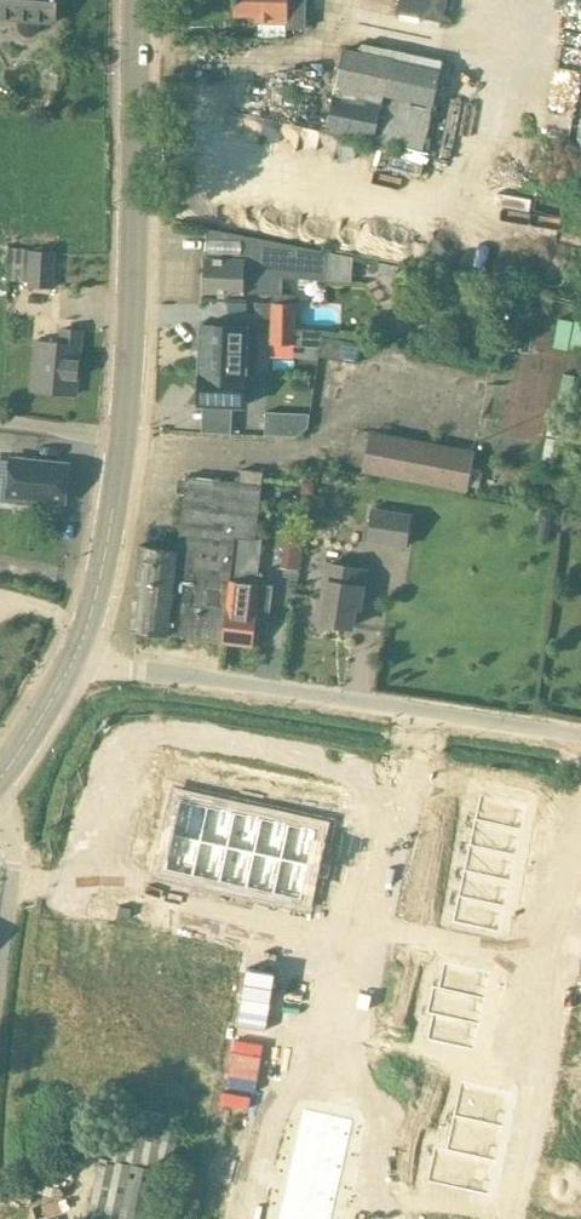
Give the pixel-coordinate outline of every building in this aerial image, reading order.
[(19,23),(19,25),(20,27),(21,29),(22,31),(23,32),(25,33),(27,34),(28,34),(30,35),(32,34),(34,34),(36,33),(38,32),(39,30),(40,29),(41,27),(41,25),(42,20),(55,21),(57,0),(0,0),(0,17),(20,18),(19,23)] [(306,27),(307,0),(235,0),(234,14),(256,14),(256,21),(287,22),(287,26),(306,27)] [(449,0),(397,0),(395,7),(443,21),(449,0)] [(325,130),(424,151),(441,68),(395,58),(395,57),(344,46),(325,130)] [(209,227),(208,257),(207,256),(205,290),(244,292),(282,293),(282,277),(328,279),(331,251),(230,231),(209,227)] [(30,252),(29,286),(53,287),(55,253),(30,252)] [(257,301),(258,321),(270,321),(270,300),(257,301)] [(296,344),(297,302),(271,301),(270,342),(296,344)] [(204,323),(201,369),(245,371),(245,372),(256,372),(257,333),(247,332),(248,325),(204,323)] [(32,389),(76,393),(82,329),(63,328),(62,342),(37,340),(32,389)] [(362,344),(324,337),(321,356),(359,363),(362,344)] [(245,371),(201,369),(200,403),(244,405),(245,372),(245,371)] [(267,432),(310,432),(310,411),(267,410),(267,432)] [(364,470),(467,489),(474,450),(372,431),(364,470)] [(65,501),(69,463),(12,457),(10,478),(5,477),(3,500),(45,504),(45,499),(65,501)] [(170,633),(221,639),(234,534),(257,537),(263,484),(186,475),(178,549),(170,632),(170,633)] [(406,544),(411,515),(373,509),(368,538),(406,544)] [(263,537),(257,537),(234,534),(221,639),(224,640),(224,641),(254,644),(254,642),(259,642),(260,629),(268,630),(272,591),(258,589),(259,582),(258,582),(263,537)] [(284,536),(283,565),(301,566),(303,537),(284,536)] [(130,628),(170,632),(178,549),(140,544),(130,628)] [(360,607),(363,585),(365,571),(329,565),(321,620),(352,625),(355,606),(360,607)] [(444,790),(435,788),(432,803),(441,805),(444,790)] [(481,792),(475,819),(523,829),(529,802),(481,792)] [(180,798),(173,833),(201,840),(209,804),(180,798)] [(209,804),(201,840),(228,846),(236,810),(209,804)] [(236,810),(228,846),(255,851),(263,816),(236,810)] [(439,817),(429,815),(426,829),(435,831),(439,817)] [(263,816),(255,851),(282,857),(290,822),(263,816)] [(475,819),(470,844),(518,855),(523,829),(475,819)] [(290,822),(282,857),(310,864),(318,828),(290,822)] [(173,833),(165,869),(194,875),(201,840),(173,833)] [(433,842),(424,839),(421,854),(430,856),(433,842)] [(201,840),(194,875),(220,881),(228,846),(201,840)] [(512,880),(518,855),(470,844),(464,870),(512,880)] [(228,846),(220,881),(247,887),(255,851),(228,846)] [(255,851),(247,887),(274,893),(282,857),(255,851)] [(282,857),(274,893),(302,899),(310,864),(282,857)] [(427,868),(418,866),(415,880),(424,882),(427,868)] [(506,906),(512,880),(464,870),(458,895),(506,906)] [(506,906),(458,895),(453,922),(501,933),(506,906)] [(419,908),(409,906),(406,920),(416,922),(419,908)] [(89,932),(80,974),(120,983),(116,1002),(151,1010),(156,986),(145,984),(152,951),(164,954),(168,935),(144,930),(141,944),(89,932)] [(489,960),(474,957),(472,966),(487,969),(489,960)] [(444,961),(438,987),(486,998),(492,971),(444,961)] [(242,976),(256,979),(258,969),(244,966),(242,976)] [(285,985),(287,976),(272,972),(270,982),(285,985)] [(256,979),(242,976),(240,985),(254,988),(256,979)] [(268,991),(283,994),(285,985),(270,982),(268,991)] [(402,986),(392,984),(389,998),(398,1000),(402,986)] [(252,998),(254,988),(240,985),(238,994),(252,998)] [(438,987),(433,1013),(481,1024),(486,998),(438,987)] [(280,1004),(283,994),(268,991),(266,1001),(280,1004)] [(238,994),(236,1004),(250,1007),(252,998),(238,994)] [(264,1010),(278,1013),(280,1004),(266,1001),(264,1010)] [(248,1017),(250,1007),(236,1004),(234,1013),(248,1017)] [(262,1020),(276,1023),(278,1013),(264,1010),(262,1020)] [(234,1013),(232,1023),(246,1026),(248,1017),(234,1013)] [(475,1050),(481,1024),(433,1013),(427,1040),(475,1050)] [(262,1020),(260,1029),(274,1032),(276,1023),(262,1020)] [(394,1022),(384,1020),(381,1034),(391,1036),(394,1022)] [(232,1023),(229,1032),(244,1035),(246,1026),(232,1023)] [(272,1042),(274,1032),(260,1029),(258,1039),(272,1042)] [(227,1042),(242,1045),(244,1035),(229,1032),(227,1042)] [(272,1042),(258,1039),(256,1048),(270,1051),(272,1042)] [(242,1045),(227,1042),(225,1051),(239,1054),(242,1045)] [(254,1058),(268,1061),(270,1051),(256,1048),(254,1058)] [(225,1051),(223,1061),(237,1064),(239,1054),(225,1051)] [(268,1061),(254,1058),(252,1067),(266,1070),(268,1061)] [(235,1073),(237,1064),(223,1061),(221,1070),(235,1073)] [(440,1079),(443,1066),(429,1063),(426,1076),(440,1079)] [(252,1067),(249,1076),(264,1080),(266,1070),(252,1067)] [(454,1115),(505,1126),(513,1091),(461,1080),(454,1115)] [(71,1118),(67,1136),(95,1142),(95,1143),(136,1152),(136,1153),(137,1154),(147,1104),(146,1104),(146,1105),(76,1090),(75,1095),(71,1109),(72,1109),(70,1118),(71,1118)] [(352,1130),(355,1118),(304,1107),(300,1126),(297,1139),(293,1159),(290,1172),(285,1191),(282,1205),(279,1218),(333,1218),(352,1130)] [(505,1126),(454,1115),(446,1149),(498,1160),(505,1126)] [(498,1160),(446,1149),(438,1184),(490,1196),(498,1160)] [(128,1193),(129,1193),(129,1192),(85,1183),(85,1184),(86,1184),(83,1196),(72,1194),(72,1195),(73,1195),(68,1218),(122,1218),(128,1193)]
